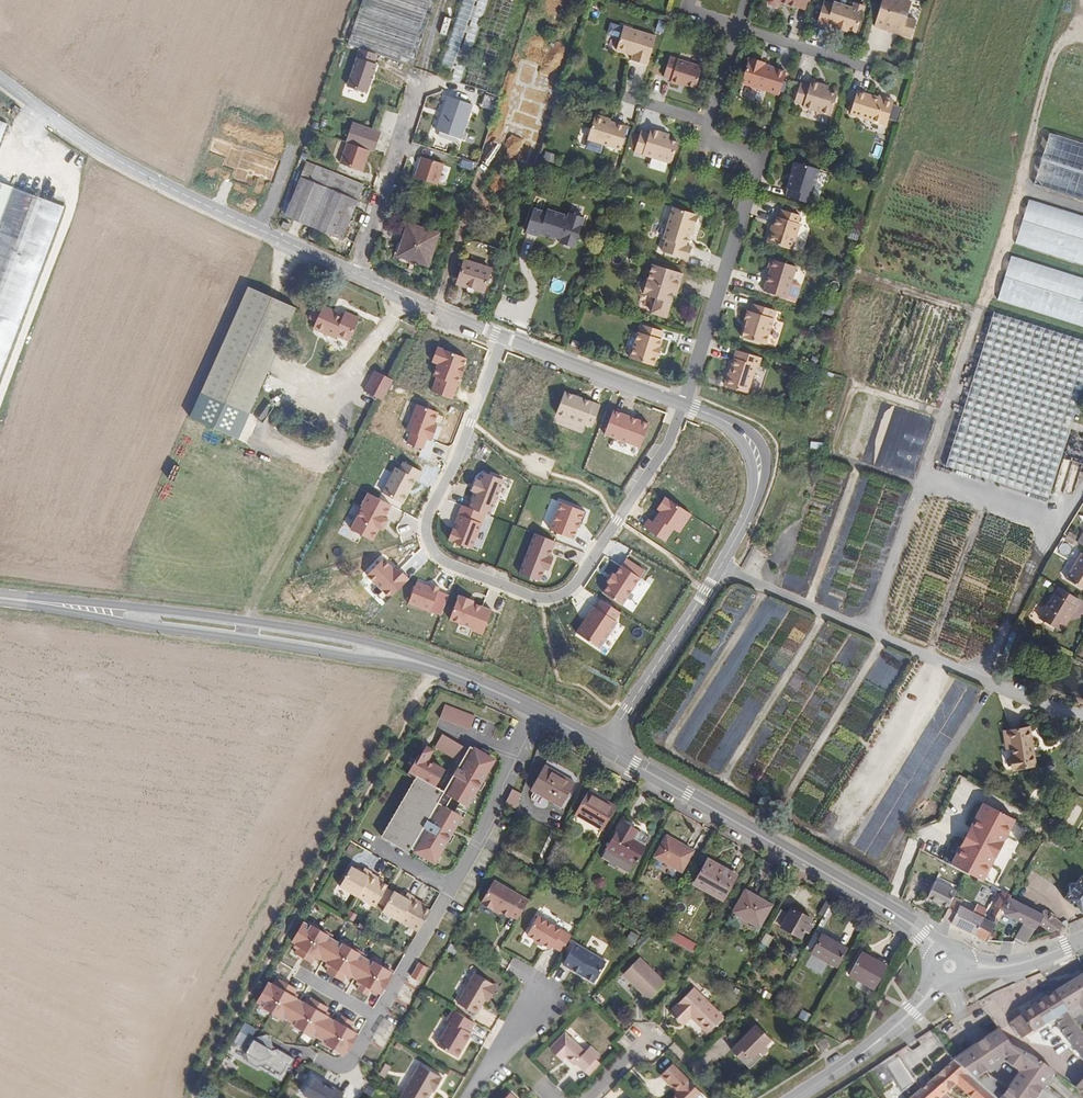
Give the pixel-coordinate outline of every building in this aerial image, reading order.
[(433,0),(361,0),(345,49),(361,54),(379,60),(410,71),(433,0)] [(485,0),(458,0),(433,78),(458,87),(485,0)] [(910,3),(902,0),(882,0),(874,27),(891,32),(892,29),(899,31),(898,35),(911,39),(916,22),(906,19),(910,3)] [(857,31),(865,4),(855,1),(852,7),(833,1),(832,3),(824,1),(817,22),(827,24),(828,21),(836,24),(835,27),(847,31),(848,28),(857,31)] [(661,31),(665,21),(656,18),(653,28),(661,31)] [(646,65),(655,37),(622,27),(615,51),(632,56),(630,61),(646,65)] [(368,92),(379,60),(361,54),(350,85),(368,92)] [(757,87),(764,64),(763,64),(757,62),(759,59),(748,56),(740,81),(757,87)] [(694,88),(700,67),(668,57),(662,77),(670,80),(675,81),(675,82),(694,88)] [(777,93),(784,70),(764,64),(757,87),(777,93)] [(533,142),(554,77),(527,68),(506,132),(533,142)] [(829,113),(836,91),(830,89),(821,87),(823,82),(813,79),(812,85),(803,82),(797,100),(806,103),(805,105),(829,113)] [(889,123),(895,101),(879,95),(859,89),(852,111),(889,123)] [(833,114),(840,93),(836,91),(829,113),(833,114)] [(484,98),(481,109),(491,112),(495,102),(484,98)] [(472,109),(447,101),(436,135),(461,143),(472,109)] [(18,114),(22,109),(14,103),(10,109),(18,114)] [(619,151),(626,128),(608,123),(602,121),(603,119),(596,116),(593,118),(586,140),(619,151)] [(0,125),(0,176),(15,131),(0,125)] [(352,127),(345,147),(374,156),(380,137),(352,127)] [(669,165),(676,144),(666,141),(658,139),(660,134),(649,130),(648,135),(639,133),(633,153),(669,165)] [(748,141),(751,132),(744,130),(742,138),(748,141)] [(1047,135),(1031,186),(1082,202),(1082,146),(1047,135)] [(553,162),(555,154),(545,151),(542,159),(553,162)] [(426,159),(418,183),(440,190),(448,166),(426,159)] [(801,204),(812,170),(794,164),(785,190),(787,191),(784,198),(801,204)] [(361,188),(352,184),(346,182),(342,180),(335,178),(332,176),(324,173),(321,172),(313,169),(304,165),(298,181),(355,204),(361,188)] [(811,197),(818,172),(812,170),(801,204),(811,207),(813,198),(811,197)] [(340,243),(355,204),(298,181),(283,220),(340,243)] [(57,214),(0,192),(0,363),(57,214)] [(1073,217),(1030,203),(1026,202),(1013,246),(1016,247),(1067,263),(1082,268),(1082,220),(1073,217)] [(569,244),(579,215),(564,210),(563,214),(542,208),(541,212),(528,208),(521,231),(535,236),(536,232),(549,237),(550,233),(557,235),(555,240),(569,244)] [(688,236),(690,228),(693,229),(696,218),(693,215),(672,208),(662,240),(665,241),(661,253),(686,261),(690,249),(685,246),(688,236)] [(787,251),(797,217),(781,211),(778,220),(776,219),(773,228),(771,234),(769,233),(766,244),(787,251)] [(790,252),(799,226),(797,225),(799,218),(797,217),(787,251),(790,252)] [(432,265),(443,233),(412,223),(405,245),(403,254),(421,261),(432,265)] [(290,230),(283,227),(281,232),(288,236),(290,230)] [(856,243),(859,232),(850,230),(847,241),(856,243)] [(607,257),(609,250),(602,248),(600,255),(607,257)] [(490,289),(497,269),(471,259),(464,280),(474,283),(473,289),(480,291),(482,286),(490,289)] [(1077,280),(1012,260),(1009,259),(995,302),(999,304),(1082,330),(1082,282),(1077,280)] [(677,289),(681,274),(652,264),(646,281),(641,283),(639,290),(642,295),(655,299),(650,313),(665,318),(672,296),(674,289),(677,289)] [(775,289),(781,268),(771,265),(769,274),(772,274),(765,297),(772,299),(775,289)] [(788,304),(797,272),(781,268),(775,289),(772,299),(788,304)] [(239,438),(298,311),(247,288),(189,417),(239,438)] [(353,338),(362,317),(351,312),(350,315),(327,305),(318,326),(339,336),(341,333),(353,338)] [(757,348),(767,313),(751,308),(748,316),(745,315),(742,325),(745,326),(743,334),(740,342),(757,348)] [(764,350),(774,316),(767,313),(757,348),(764,350)] [(947,470),(952,471),(1047,500),(1061,454),(1068,433),(1082,384),(1082,344),(1036,330),(995,317),(992,316),(976,366),(944,469),(947,470)] [(662,341),(660,340),(663,333),(642,326),(640,333),(638,333),(629,360),(653,367),(655,359),(658,360),(661,350),(659,349),(662,341)] [(577,351),(579,343),(571,340),(569,348),(577,351)] [(469,357),(440,346),(434,362),(438,364),(435,374),(441,377),(436,389),(455,396),(469,357)] [(742,396),(755,356),(737,350),(724,390),(742,396)] [(817,362),(819,356),(811,353),(809,359),(817,362)] [(747,397),(756,366),(759,366),(761,358),(755,356),(742,396),(747,397)] [(811,380),(814,373),(807,370),(805,378),(811,380)] [(383,398),(394,378),(381,371),(369,391),(383,398)] [(603,404),(566,390),(557,414),(594,427),(603,404)] [(442,411),(417,401),(406,430),(409,432),(405,443),(426,451),(429,442),(435,444),(442,423),(438,422),(442,411)] [(648,422),(613,409),(604,433),(639,446),(648,422)] [(423,471),(403,460),(400,466),(395,464),(381,490),(405,502),(417,478),(419,479),(423,471)] [(1065,486),(1073,489),(1081,463),(1073,461),(1065,486)] [(504,480),(483,471),(480,479),(477,478),(472,491),(475,492),(469,507),(486,513),(491,515),(504,480)] [(393,503),(368,491),(362,504),(363,506),(352,528),(375,539),(380,528),(383,529),(389,518),(387,516),(393,503)] [(691,515),(665,497),(657,508),(660,512),(653,522),(647,520),(643,526),(667,541),(675,529),(680,532),(691,515)] [(588,511),(562,501),(551,528),(575,537),(581,523),(583,524),(588,511)] [(462,504),(449,540),(473,548),(486,513),(469,507),(462,504)] [(557,540),(536,532),(520,572),(542,580),(546,569),(548,570),(553,558),(551,557),(557,540)] [(394,566),(385,557),(369,574),(385,590),(381,594),(386,600),(410,577),(397,563),(394,566)] [(644,570),(627,559),(616,575),(614,573),(609,582),(611,583),(605,591),(623,603),(644,570)] [(1070,579),(1082,586),(1082,560),(1070,579)] [(440,589),(418,580),(409,603),(431,611),(440,589)] [(1082,605),(1082,598),(1067,588),(1046,618),(1069,633),(1076,622),(1073,620),(1075,617),(1077,613),(1082,605)] [(475,600),(458,593),(449,618),(474,628),(473,630),(484,634),(494,609),(474,602),(475,600)] [(598,607),(595,604),(577,632),(601,647),(618,621),(616,620),(622,611),(603,599),(598,607)] [(474,716),(444,704),(438,719),(469,731),(474,716)] [(1042,766),(1035,728),(1008,732),(1009,742),(1016,742),(1021,769),(1042,766)] [(463,747),(441,734),(433,748),(455,760),(463,747)] [(430,755),(432,751),(425,746),(418,757),(428,763),(432,756),(430,755)] [(492,760),(469,747),(460,763),(463,765),(455,779),(452,777),(441,797),(409,852),(432,865),(444,844),(441,842),(448,828),(452,830),(492,760)] [(418,757),(416,756),(405,775),(412,780),(433,792),(444,772),(428,763),(418,757)] [(557,806),(562,796),(569,783),(539,767),(532,780),(527,789),(537,794),(557,806)] [(433,792),(412,780),(378,839),(407,855),(409,852),(441,797),(433,792)] [(515,810),(520,795),(514,792),(511,796),(506,806),(515,810)] [(597,832),(603,821),(609,810),(603,807),(583,797),(572,818),(573,819),(595,831),(597,832)] [(977,879),(1008,820),(1009,818),(978,801),(946,863),(960,870),(977,879)] [(633,868),(643,850),(632,844),(637,835),(621,826),(606,853),(633,868)] [(680,874),(691,854),(665,840),(654,860),(680,874)] [(370,872),(371,871),(364,867),(362,871),(350,864),(337,887),(356,897),(370,872)] [(721,904),(734,879),(706,864),(693,888),(721,904)] [(378,876),(370,872),(356,897),(374,908),(376,904),(386,887),(387,885),(376,878),(378,876)] [(1082,875),(1077,882),(1076,881),(1072,883),(1070,885),(1070,891),(1064,897),(1081,911),(1082,910),(1082,876),(1082,875)] [(950,896),(954,887),(933,878),(926,894),(947,903),(950,896)] [(527,899),(492,880),(481,900),(482,901),(481,903),(491,909),(492,907),(496,909),(499,911),(508,916),(509,914),(517,918),(527,899)] [(403,895),(394,890),(393,891),(386,887),(376,904),(383,908),(381,912),(400,922),(414,898),(414,897),(405,892),(403,895)] [(999,910),(1007,896),(1008,894),(999,889),(990,905),(992,906),(999,910)] [(758,929),(770,908),(743,893),(731,914),(758,929)] [(981,913),(986,904),(978,900),(974,907),(950,896),(947,903),(941,917),(971,934),(981,913)] [(1033,925),(1038,914),(1007,896),(999,910),(999,911),(1019,922),(1011,936),(1017,941),(1019,941),(1025,939),(1033,925)] [(419,901),(414,898),(400,922),(418,932),(431,910),(418,903),(419,901)] [(994,920),(999,911),(999,910),(992,906),(986,916),(994,920)] [(1061,925),(1056,918),(1046,911),(1041,908),(1040,911),(1038,914),(1033,925),(1037,927),(1038,926),(1045,930),(1045,931),(1054,928),(1061,925)] [(804,932),(810,921),(791,910),(781,929),(800,940),(804,932)] [(984,940),(994,920),(986,916),(981,913),(971,934),(980,940),(984,940)] [(562,950),(571,933),(537,914),(527,934),(539,940),(551,947),(552,945),(562,950)] [(395,972),(306,920),(294,941),(383,993),(395,972)] [(808,935),(814,923),(810,921),(804,932),(808,935)] [(634,944),(639,935),(631,931),(626,940),(634,944)] [(835,968),(845,949),(820,935),(810,954),(835,968)] [(606,958),(574,941),(563,962),(585,973),(595,979),(598,973),(603,964),(606,958)] [(871,987),(882,966),(872,960),(856,951),(845,973),(871,987)] [(664,983),(637,958),(621,976),(630,985),(640,995),(638,997),(645,1003),(664,983)] [(429,967),(421,963),(413,978),(421,982),(429,967)] [(603,964),(598,973),(604,977),(609,967),(603,964)] [(492,994),(497,984),(474,972),(457,1001),(476,1012),(484,997),(486,995),(487,992),(492,994)] [(360,1033),(272,981),(259,1002),(348,1054),(360,1033)] [(1059,996),(1060,997),(1082,1027),(1082,981),(1059,996)] [(721,1017),(692,988),(667,1012),(678,1024),(687,1015),(704,1032),(721,1017)] [(768,1003),(772,996),(763,991),(759,998),(768,1003)] [(1058,1020),(1082,1055),(1082,1054),(1082,1027),(1060,997),(1059,996),(1028,1015),(1016,1024),(1026,1039),(1047,1026),(1058,1020)] [(464,1043),(470,1032),(468,1030),(474,1021),(452,1008),(447,1018),(451,1019),(437,1044),(457,1055),(464,1043)] [(764,1046),(770,1040),(756,1025),(729,1049),(747,1068),(760,1056),(756,1052),(764,1046)] [(248,1035),(240,1031),(235,1040),(243,1045),(248,1035)] [(1057,1072),(1039,1058),(1029,1054),(1022,1051),(1013,1047),(1003,1032),(992,1040),(1008,1061),(1009,1064),(1023,1075),(1034,1083),(1039,1081),(1049,1089),(1059,1074),(1057,1072)] [(583,1052),(565,1034),(550,1050),(562,1062),(563,1060),(565,1058),(573,1065),(576,1062),(584,1069),(599,1054),(590,1046),(583,1052)] [(828,1045),(823,1037),(815,1041),(820,1049),(828,1045)] [(296,1058),(279,1048),(273,1050),(253,1038),(248,1045),(250,1046),(247,1053),(250,1062),(259,1067),(267,1064),(284,1073),(289,1064),(292,1065),(296,1058)] [(1008,1061),(992,1040),(976,1051),(993,1075),(1009,1064),(1008,1061)] [(760,1056),(768,1050),(764,1046),(756,1052),(760,1056)] [(993,1075),(976,1051),(959,1063),(981,1083),(993,1075)] [(386,1076),(392,1065),(386,1063),(381,1073),(386,1076)] [(961,1089),(972,1097),(996,1097),(981,1083),(959,1063),(921,1096),(918,1097),(950,1097),(961,1089)] [(441,1076),(418,1064),(402,1092),(408,1095),(406,1097),(427,1097),(430,1091),(432,1089),(433,1086),(435,1088),(441,1076)] [(698,1093),(699,1091),(672,1065),(661,1076),(672,1088),(675,1088),(677,1090),(669,1097),(692,1097),(698,1093)] [(310,1071),(300,1088),(318,1097),(343,1097),(347,1091),(310,1071)] [(1012,1089),(993,1075),(981,1083),(996,1097),(1006,1097),(1012,1089)] [(1049,1089),(1039,1081),(1034,1083),(1023,1075),(1012,1089),(1024,1097),(1043,1097),(1045,1095),(1049,1089)] [(369,1086),(365,1094),(372,1097),(373,1097),(377,1090),(369,1086)] [(1012,1089),(1006,1097),(1024,1097),(1012,1089)]
